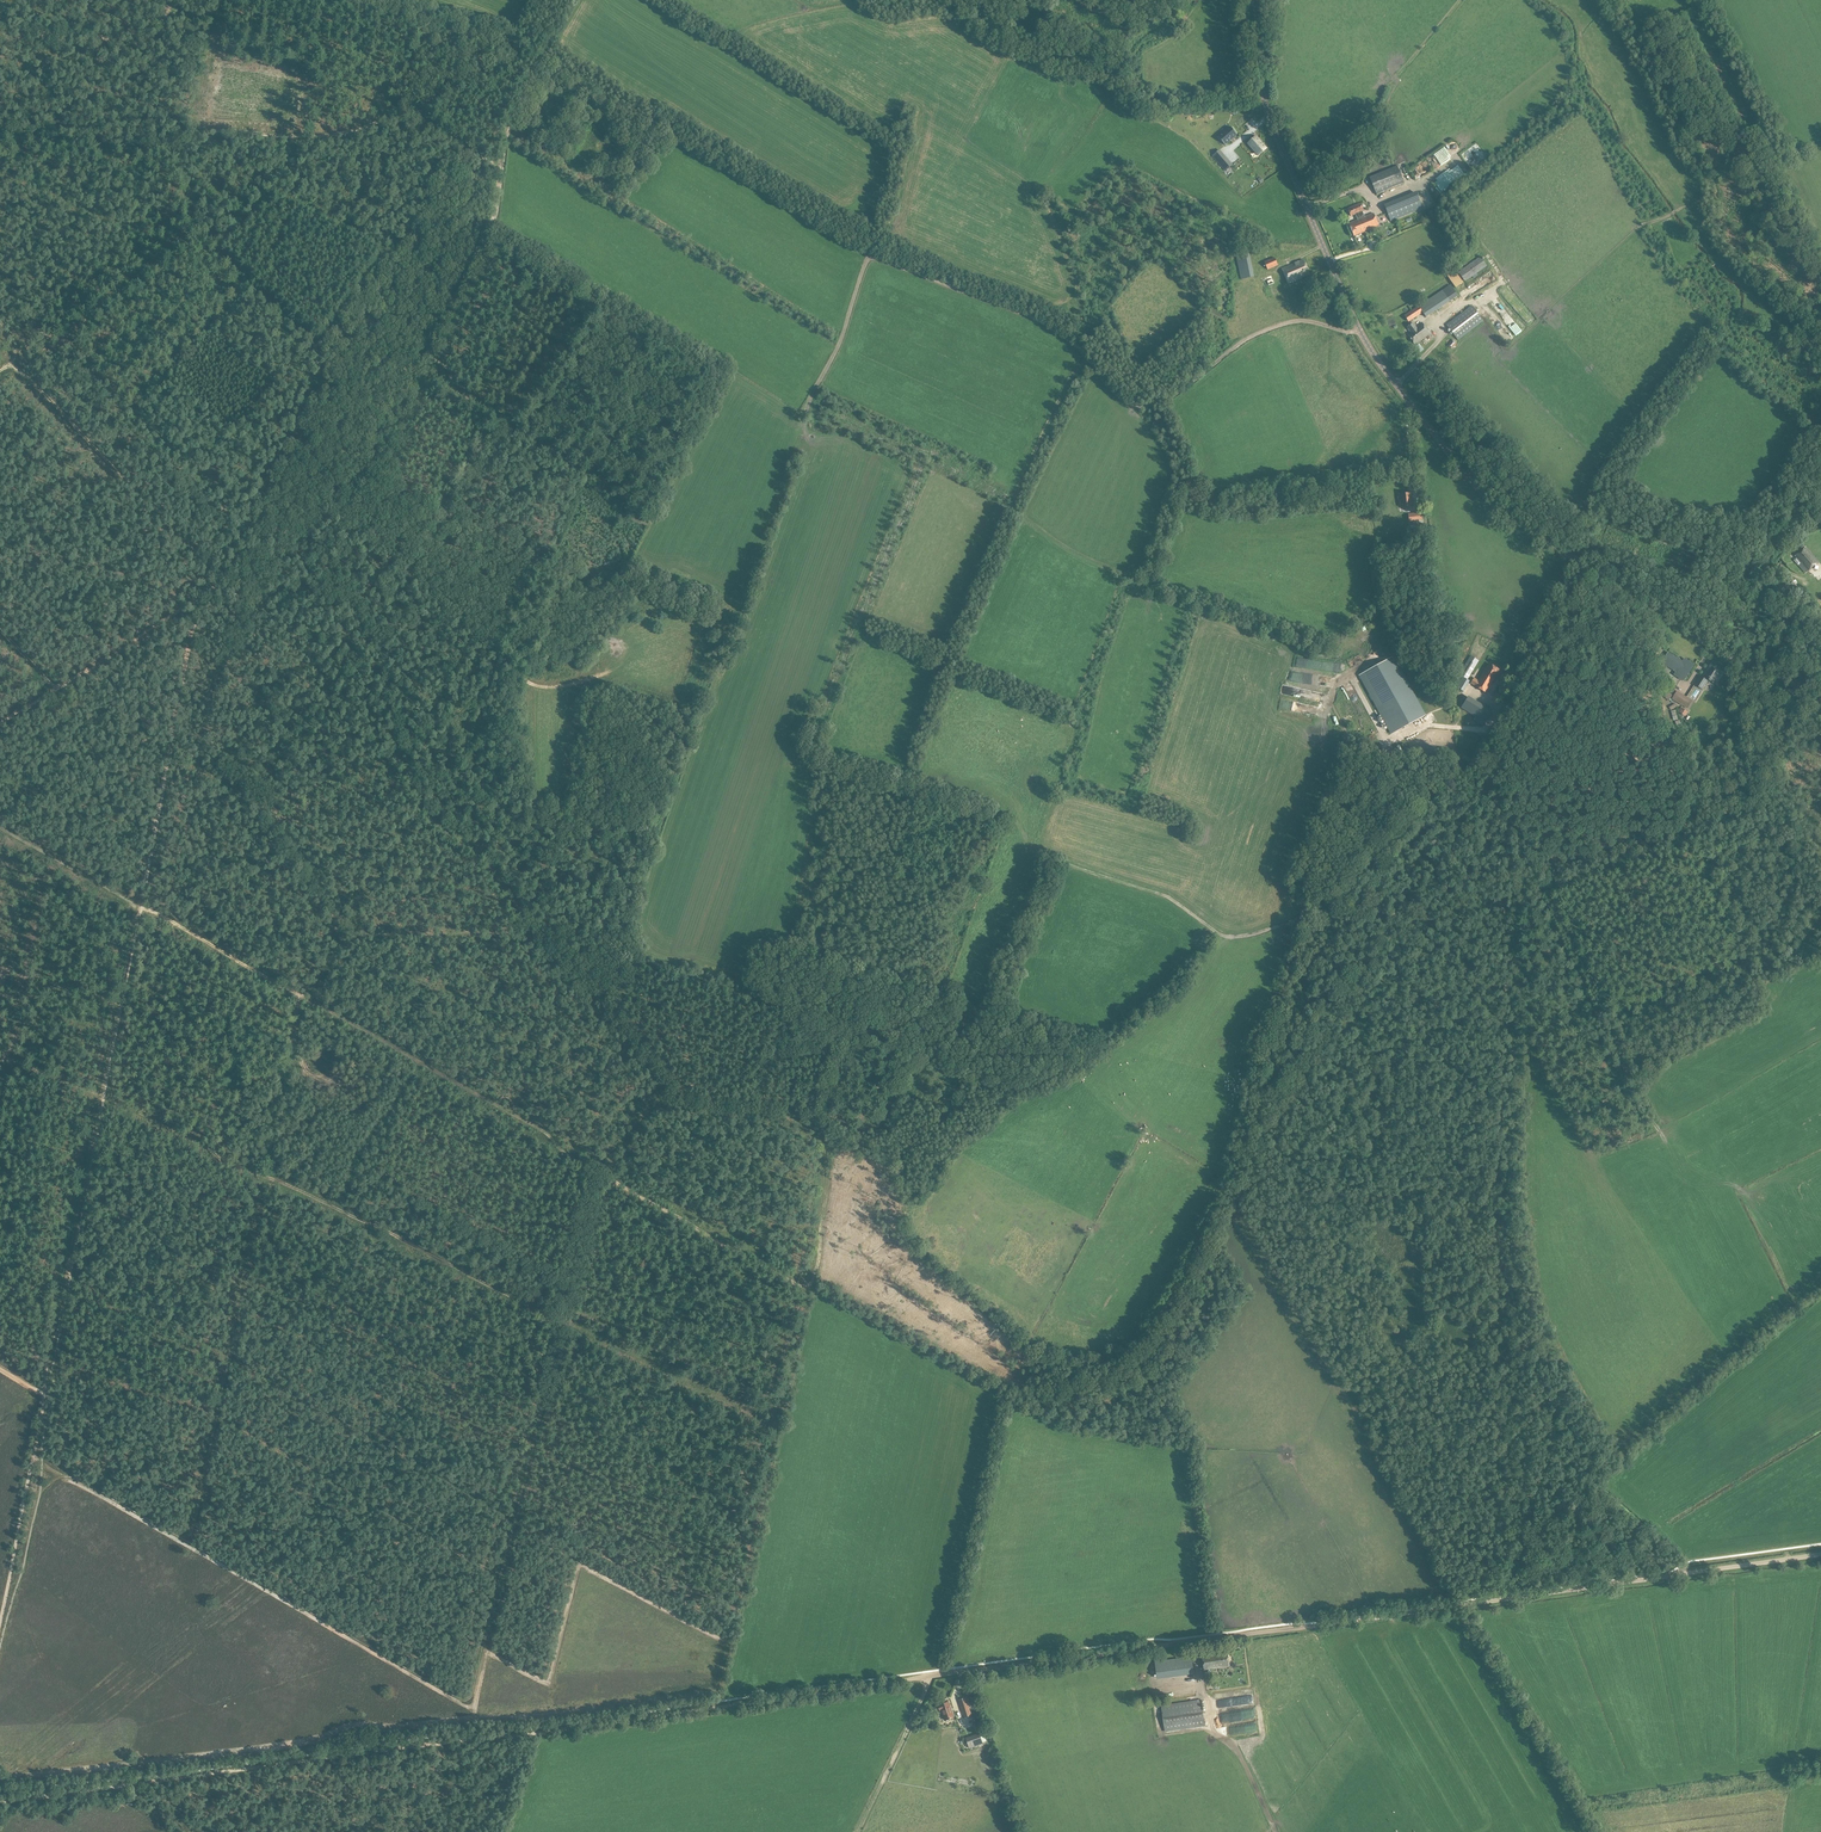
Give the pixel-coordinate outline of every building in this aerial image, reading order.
[(1230,126),(1218,136),(1225,145),(1237,135),(1230,126)] [(1256,136),(1248,144),(1258,156),(1267,148),(1256,136)] [(1199,157),(1211,165),(1218,155),(1205,147),(1199,157)] [(1246,150),(1238,158),(1252,172),(1260,165),(1246,150)] [(1224,155),(1217,161),(1221,166),(1228,160),(1224,155)] [(1225,170),(1235,181),(1245,172),(1235,161),(1225,170)] [(1392,168),(1370,177),(1374,190),(1377,195),(1405,184),(1397,167),(1392,168)] [(1448,191),(1457,186),(1454,180),(1444,186),(1448,191)] [(1360,203),(1348,209),(1351,216),(1355,214),(1357,220),(1349,224),(1354,236),(1379,226),(1373,213),(1365,217),(1362,211),(1363,211),(1360,203)] [(1421,205),(1390,217),(1391,221),(1423,208),(1421,205)] [(1274,257),(1264,262),(1268,270),(1278,265),(1274,257)] [(1480,257),(1459,272),(1465,281),(1486,266),(1480,257)] [(1303,260),(1282,269),(1288,283),(1309,275),(1303,260)] [(1450,282),(1457,292),(1464,287),(1457,277),(1450,282)] [(1271,280),(1262,284),(1265,291),(1274,287),(1271,280)] [(1510,308),(1526,329),(1533,324),(1517,303),(1510,308)] [(1471,305),(1446,325),(1458,340),(1483,321),(1471,305)] [(1417,310),(1410,316),(1415,321),(1421,315),(1417,310)] [(1495,332),(1502,327),(1496,318),(1489,323),(1495,332)] [(1410,331),(1407,334),(1415,345),(1430,334),(1421,323),(1416,327),(1413,323),(1407,328),(1410,331)] [(1517,329),(1512,333),(1516,339),(1522,334),(1517,329)] [(1505,347),(1510,344),(1506,338),(1509,336),(1507,334),(1500,339),(1505,347)] [(1452,339),(1447,345),(1451,349),(1457,344),(1452,339)] [(1434,362),(1431,365),(1435,371),(1439,369),(1434,362)] [(1411,493),(1399,494),(1401,507),(1413,506),(1411,493)] [(1414,515),(1410,515),(1411,520),(1415,519),(1415,521),(1418,521),(1423,520),(1421,512),(1414,513),(1414,515)] [(1807,548),(1796,557),(1801,563),(1798,566),(1804,573),(1818,561),(1807,548)] [(1805,583),(1813,594),(1820,589),(1820,572),(1805,583)] [(1796,587),(1795,586),(1791,579),(1778,586),(1783,594),(1796,587)] [(1669,653),(1662,663),(1663,667),(1665,668),(1666,665),(1677,672),(1675,675),(1684,680),(1694,665),(1685,659),(1683,662),(1669,653)] [(1470,655),(1453,685),(1463,691),(1467,685),(1463,683),(1466,679),(1467,680),(1471,674),(1472,672),(1479,661),(1470,655)] [(1360,675),(1392,733),(1425,715),(1393,657),(1360,675)] [(1474,678),(1470,684),(1475,686),(1475,687),(1486,693),(1500,670),(1488,663),(1478,681),(1474,678)] [(1712,668),(1706,678),(1713,683),(1719,673),(1712,668)] [(1701,675),(1694,685),(1703,690),(1709,681),(1701,675)] [(1672,699),(1684,706),(1688,699),(1676,692),(1672,699)] [(1468,696),(1461,708),(1485,723),(1492,711),(1468,696)] [(1681,707),(1677,712),(1685,716),(1688,712),(1681,707)] [(1389,760),(1396,757),(1394,752),(1393,750),(1390,750),(1387,751),(1388,752),(1386,753),(1389,760)] [(1215,1654),(1217,1668),(1229,1666),(1227,1652),(1215,1654)] [(1217,1668),(1215,1654),(1202,1656),(1204,1670),(1217,1668)] [(966,1697),(958,1700),(964,1718),(972,1715),(966,1697)] [(1201,1699),(1160,1705),(1165,1732),(1205,1726),(1201,1699)] [(940,1705),(938,1706),(940,1710),(942,1710),(945,1720),(954,1718),(949,1702),(940,1704),(940,1705)] [(978,1720),(974,1724),(976,1729),(982,1730),(986,1726),(984,1721),(978,1720)] [(980,1735),(966,1740),(969,1748),(983,1743),(980,1735)]
